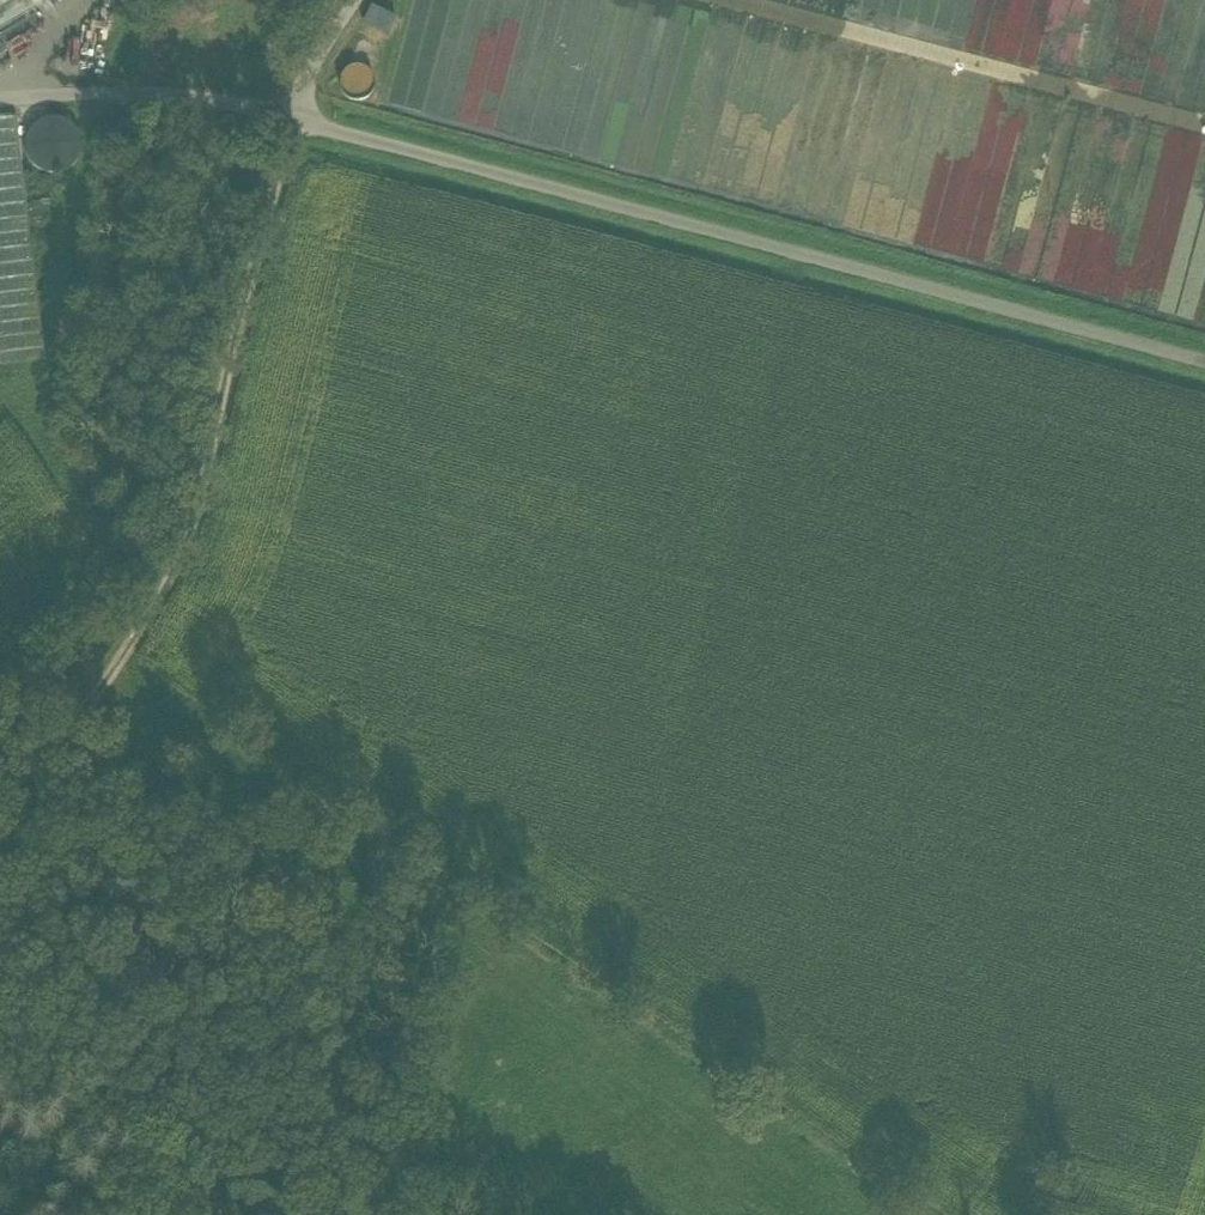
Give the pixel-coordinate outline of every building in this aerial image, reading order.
[(49,0),(0,0),(0,29),(49,0)] [(398,18),(372,6),(364,22),(389,35),(398,18)] [(0,35),(0,38),(4,45),(41,24),(35,15),(0,35)] [(352,101),(358,102),(365,101),(370,97),(373,92),(375,86),(375,80),(372,74),(367,69),(362,67),(355,67),(349,68),(344,72),(341,76),(340,83),(340,90),(343,94),(346,98),(352,101)] [(45,362),(16,117),(0,119),(0,368),(45,362)] [(27,137),(26,149),(29,159),(36,168),(46,173),(58,174),(68,171),(77,163),(82,153),(83,142),(80,131),(72,123),(62,117),(51,117),(40,120),(32,127),(27,137)]
